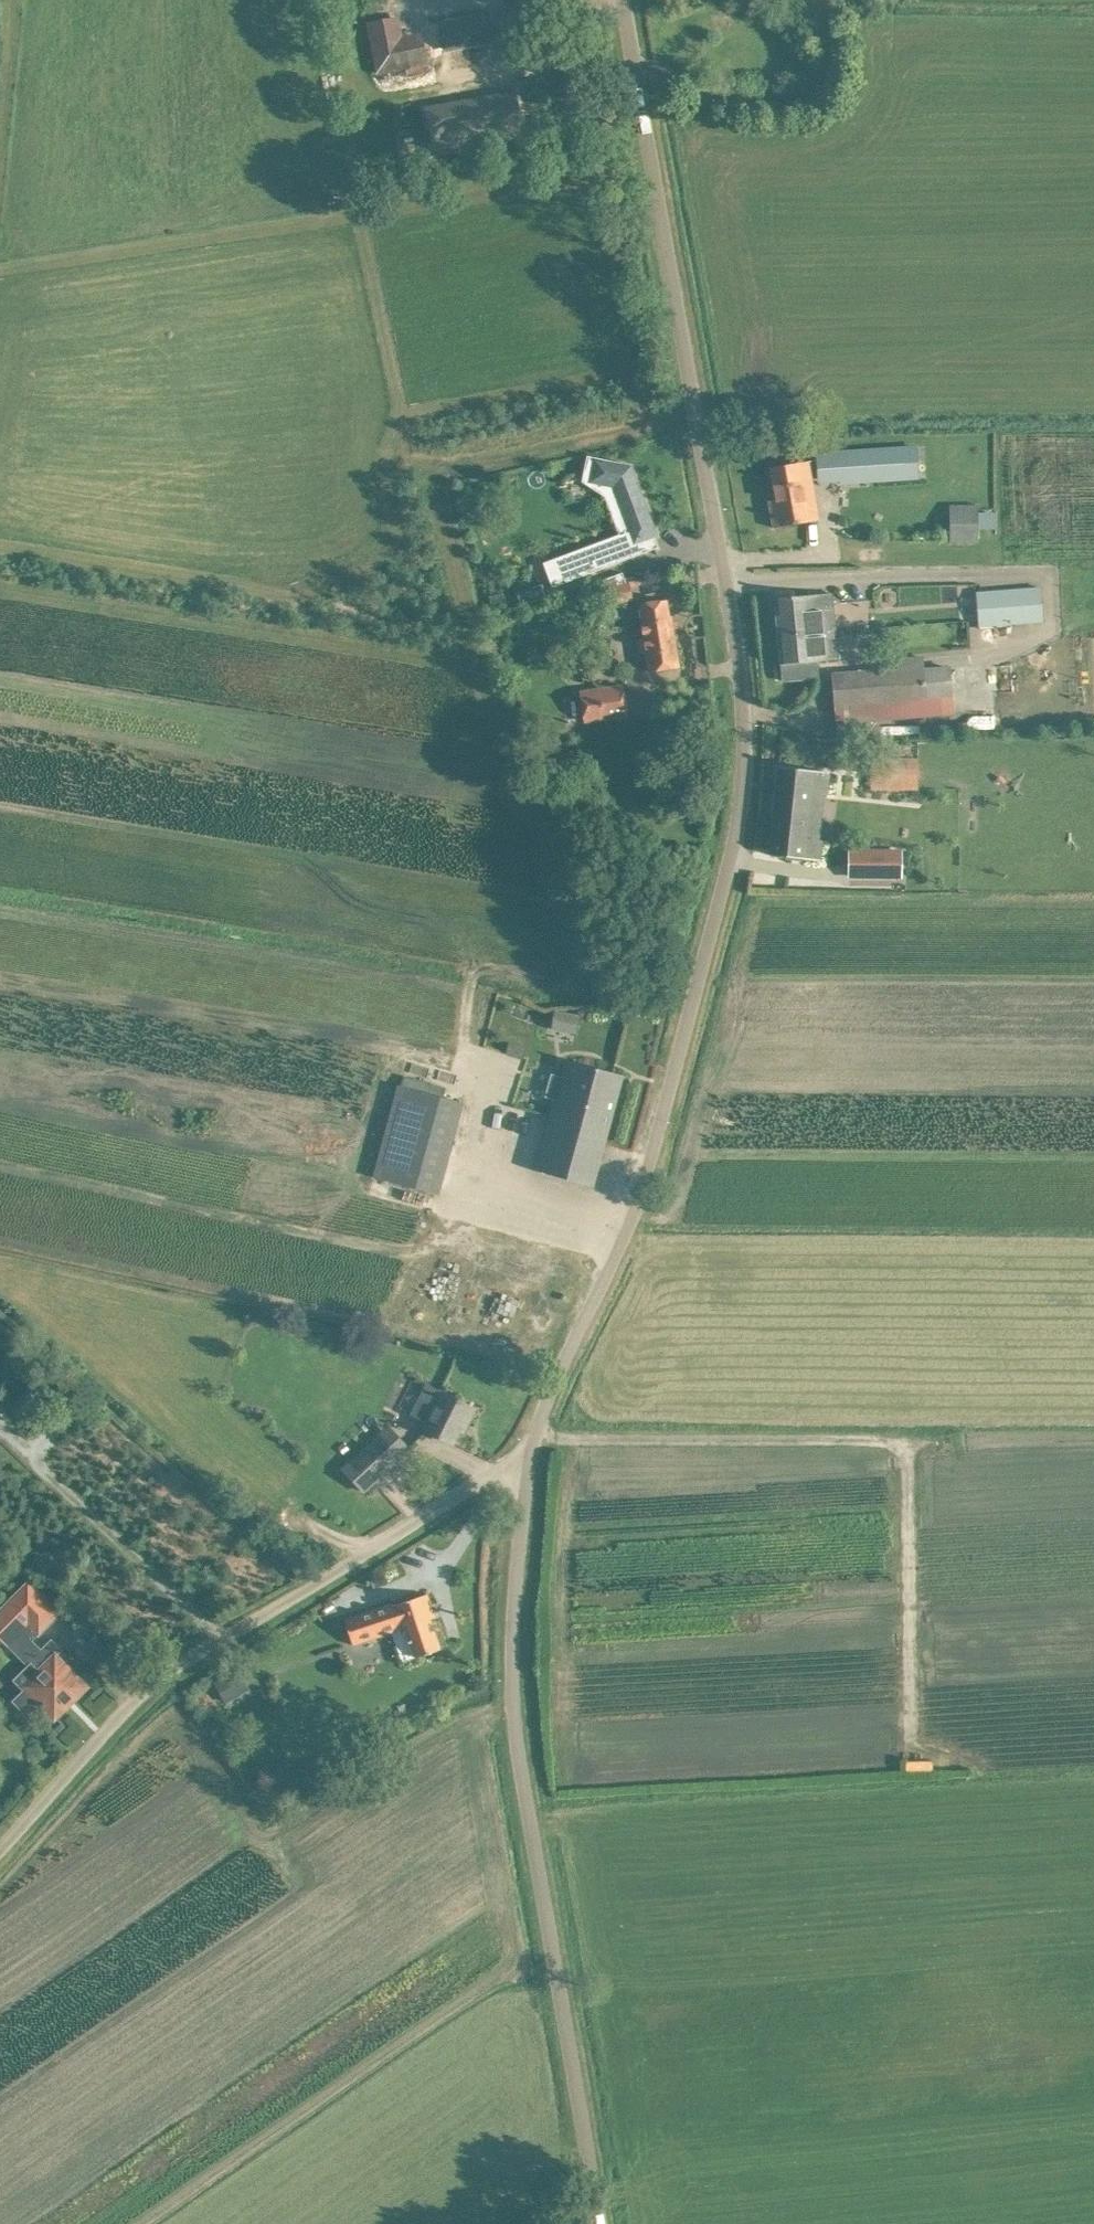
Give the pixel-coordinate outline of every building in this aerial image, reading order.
[(484,12),(441,21),(447,51),(490,42),(484,12)] [(399,17),(366,23),(375,73),(406,68),(407,74),(428,71),(421,32),(402,35),(401,31),(399,17)] [(472,93),(424,101),(430,139),(491,129),(490,118),(476,120),(472,93)] [(861,451),(839,453),(841,482),(915,478),(913,448),(906,449),(861,451)] [(653,537),(658,536),(643,495),(640,497),(637,489),(640,488),(631,464),(594,457),(594,459),(595,459),(590,482),(604,485),(604,486),(612,487),(629,532),(545,564),(547,570),(548,570),(550,576),(548,577),(552,587),(627,559),(627,558),(629,557),(629,558),(657,547),(654,539),(653,537)] [(808,460),(792,463),(770,467),(776,499),(769,501),(774,527),(819,519),(808,460)] [(977,504),(948,503),(948,541),(977,541),(977,504)] [(996,527),(997,510),(981,509),(980,527),(996,527)] [(627,580),(628,584),(605,588),(608,604),(631,600),(629,587),(638,585),(636,578),(627,580)] [(541,584),(516,593),(520,604),(547,598),(541,584)] [(1009,589),(979,591),(982,625),(1012,623),(1042,621),(1039,586),(1009,589)] [(501,592),(487,596),(490,608),(504,605),(501,592)] [(780,664),(837,659),(831,593),(774,598),(780,664)] [(641,621),(643,639),(636,640),(638,653),(645,652),(648,671),(678,666),(671,617),(668,617),(666,600),(640,604),(643,621),(641,621)] [(950,665),(924,667),(923,655),(879,660),(880,671),(832,675),(837,740),(859,738),(857,720),(953,712),(952,698),(950,665)] [(623,685),(579,692),(584,720),(628,714),(623,685)] [(916,790),(916,757),(870,757),(870,790),(916,790)] [(769,854),(791,857),(819,860),(821,840),(806,838),(811,791),(826,793),(828,772),(778,766),(769,854)] [(849,851),(849,875),(899,876),(899,851),(849,851)] [(553,1018),(553,1029),(578,1030),(579,1019),(553,1018)] [(556,1099),(536,1170),(570,1180),(592,1185),(622,1074),(601,1069),(566,1059),(562,1076),(552,1073),(545,1096),(556,1099)] [(397,1084),(373,1175),(439,1193),(463,1101),(397,1084)] [(424,1382),(416,1398),(435,1408),(425,1429),(452,1443),(463,1421),(467,1423),(475,1408),(443,1392),(424,1382)] [(388,1418),(410,1442),(421,1432),(399,1408),(388,1418)] [(369,1444),(343,1468),(364,1490),(397,1459),(377,1437),(369,1444)] [(0,1610),(0,1638),(28,1666),(15,1678),(28,1690),(17,1701),(31,1715),(41,1704),(54,1717),(86,1686),(55,1655),(62,1647),(51,1636),(40,1648),(32,1640),(38,1634),(39,1635),(59,1613),(28,1582),(0,1610)] [(344,1619),(351,1640),(352,1644),(405,1626),(416,1656),(440,1648),(430,1618),(434,1617),(427,1593),(393,1605),(392,1603),(344,1619)] [(226,1700),(236,1695),(231,1687),(241,1682),(234,1670),(215,1681),(226,1700)]
